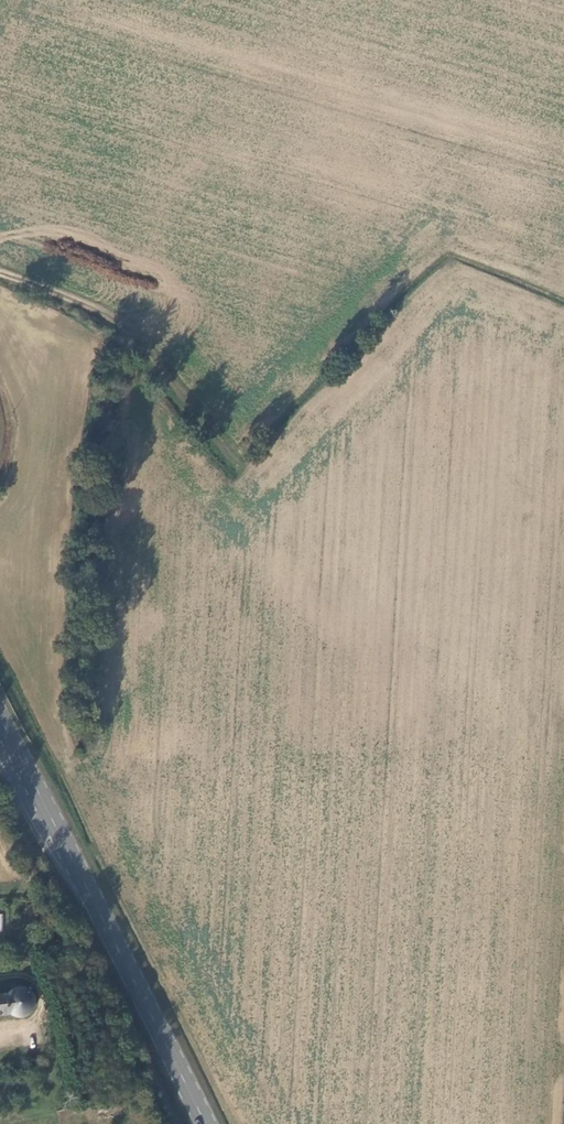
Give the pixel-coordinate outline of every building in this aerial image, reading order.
[(5,1019),(16,1024),(22,1023),(27,1019),(31,1014),(32,1008),(32,1005),(29,996),(22,992),(16,991),(10,992),(4,996),(3,997),(0,998),(0,1020),(5,1019)]
